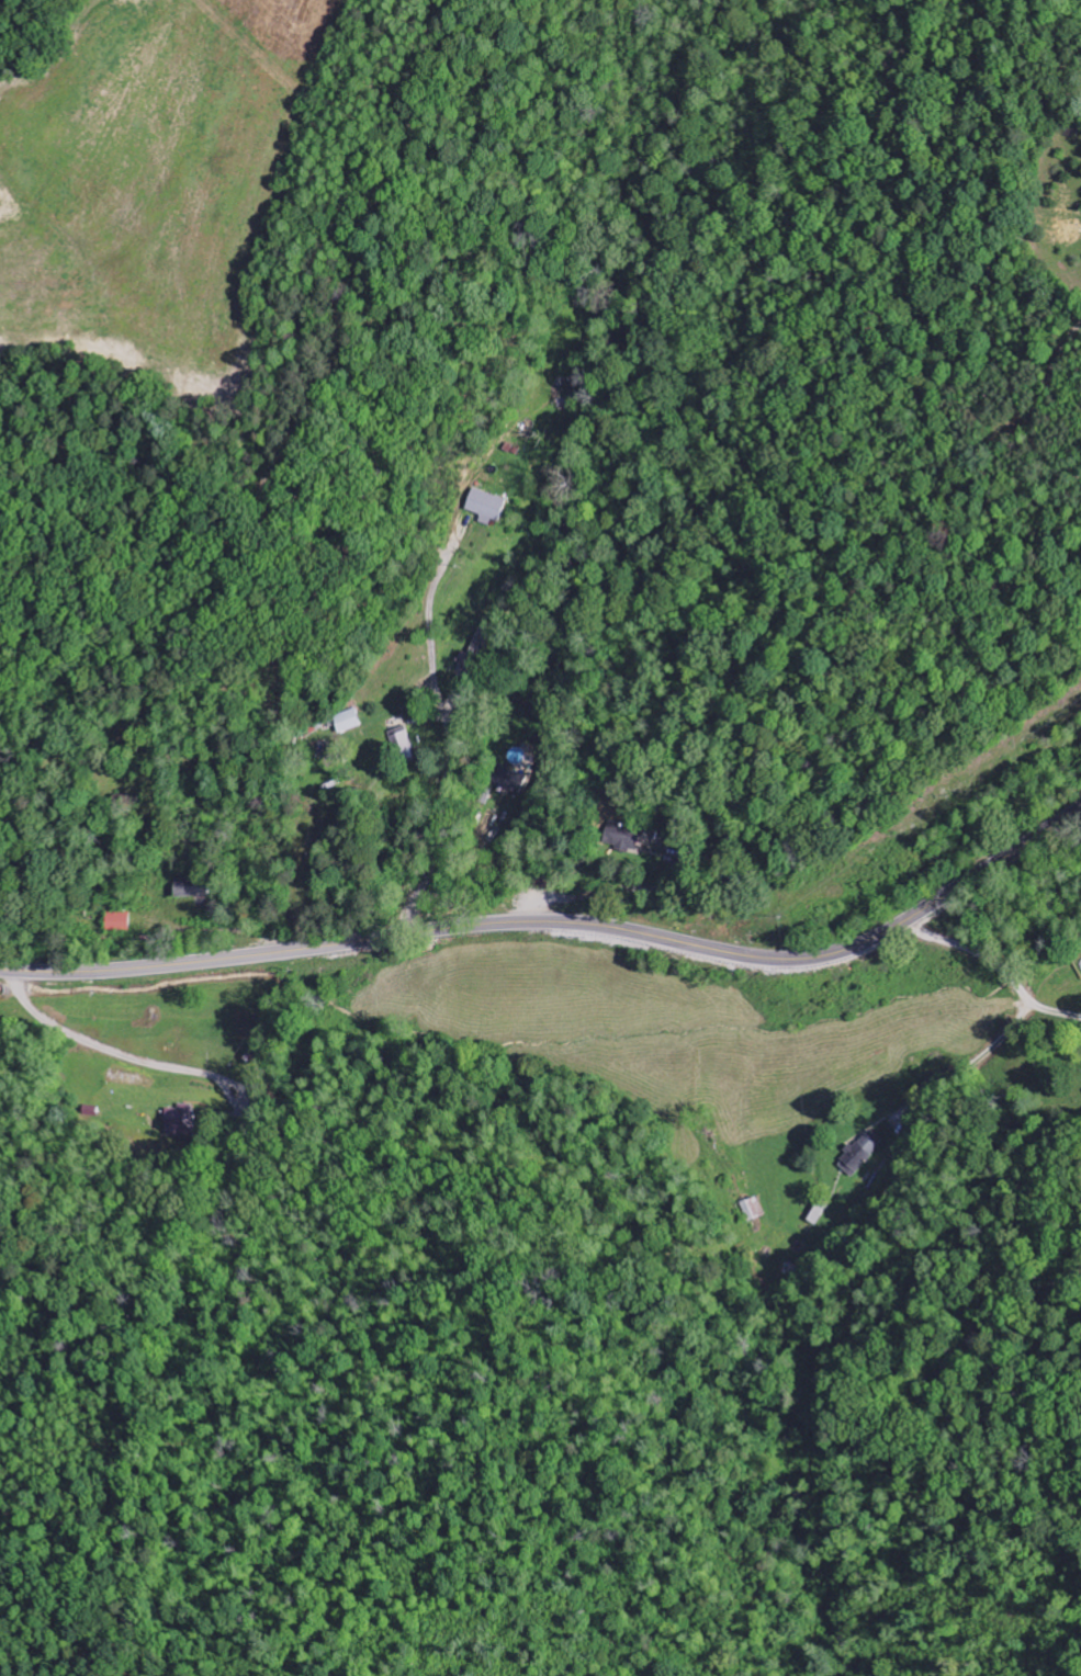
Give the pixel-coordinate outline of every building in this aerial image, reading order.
[(481,521),(500,527),(509,501),(474,489),(466,511),(483,517),(481,521)] [(335,716),(339,734),(361,729),(357,711),(335,716)] [(418,758),(406,727),(390,733),(402,764),(418,758)] [(638,855),(644,831),(611,823),(606,843),(618,846),(617,849),(638,855)] [(176,880),(177,899),(210,898),(209,879),(176,880)] [(131,933),(131,914),(108,914),(108,933),(131,933)] [(885,1144),(871,1130),(838,1165),(852,1178),(885,1144)] [(749,1223),(765,1216),(758,1197),(742,1203),(749,1223)] [(817,1226),(828,1206),(819,1201),(808,1221),(817,1226)]
